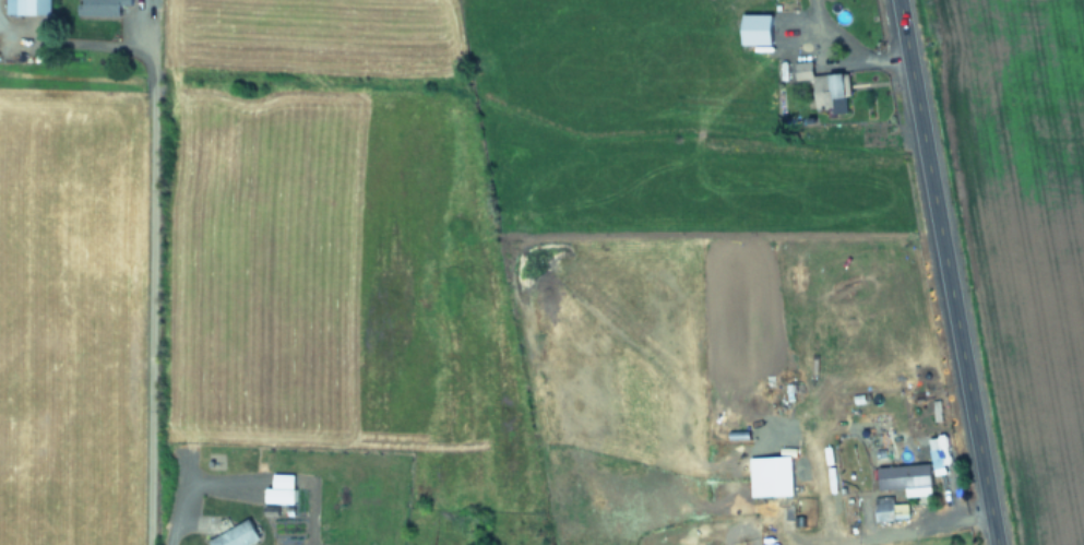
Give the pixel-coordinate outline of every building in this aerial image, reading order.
[(56,0),(8,0),(8,13),(55,14),(56,0)] [(124,5),(136,5),(136,0),(86,0),(86,3),(78,3),(78,15),(124,14),(124,5)] [(778,14),(748,14),(747,44),(777,45),(778,14)] [(798,79),(816,79),(816,61),(798,62),(798,79)] [(840,101),(840,98),(853,97),(851,73),(818,75),(819,93),(832,93),(832,102),(840,101)] [(941,462),(947,462),(941,432),(933,434),(935,446),(925,448),(930,474),(943,472),(941,462)] [(745,456),(746,495),(788,493),(786,455),(745,456)] [(928,494),(926,462),(876,466),(878,488),(902,486),(903,496),(928,494)] [(270,487),(270,501),(297,503),(298,474),(276,473),(275,487),(270,487)] [(890,503),(890,495),(871,496),(872,518),(906,518),(905,502),(890,503)] [(263,537),(252,517),(210,540),(212,544),(249,544),(263,537)]
